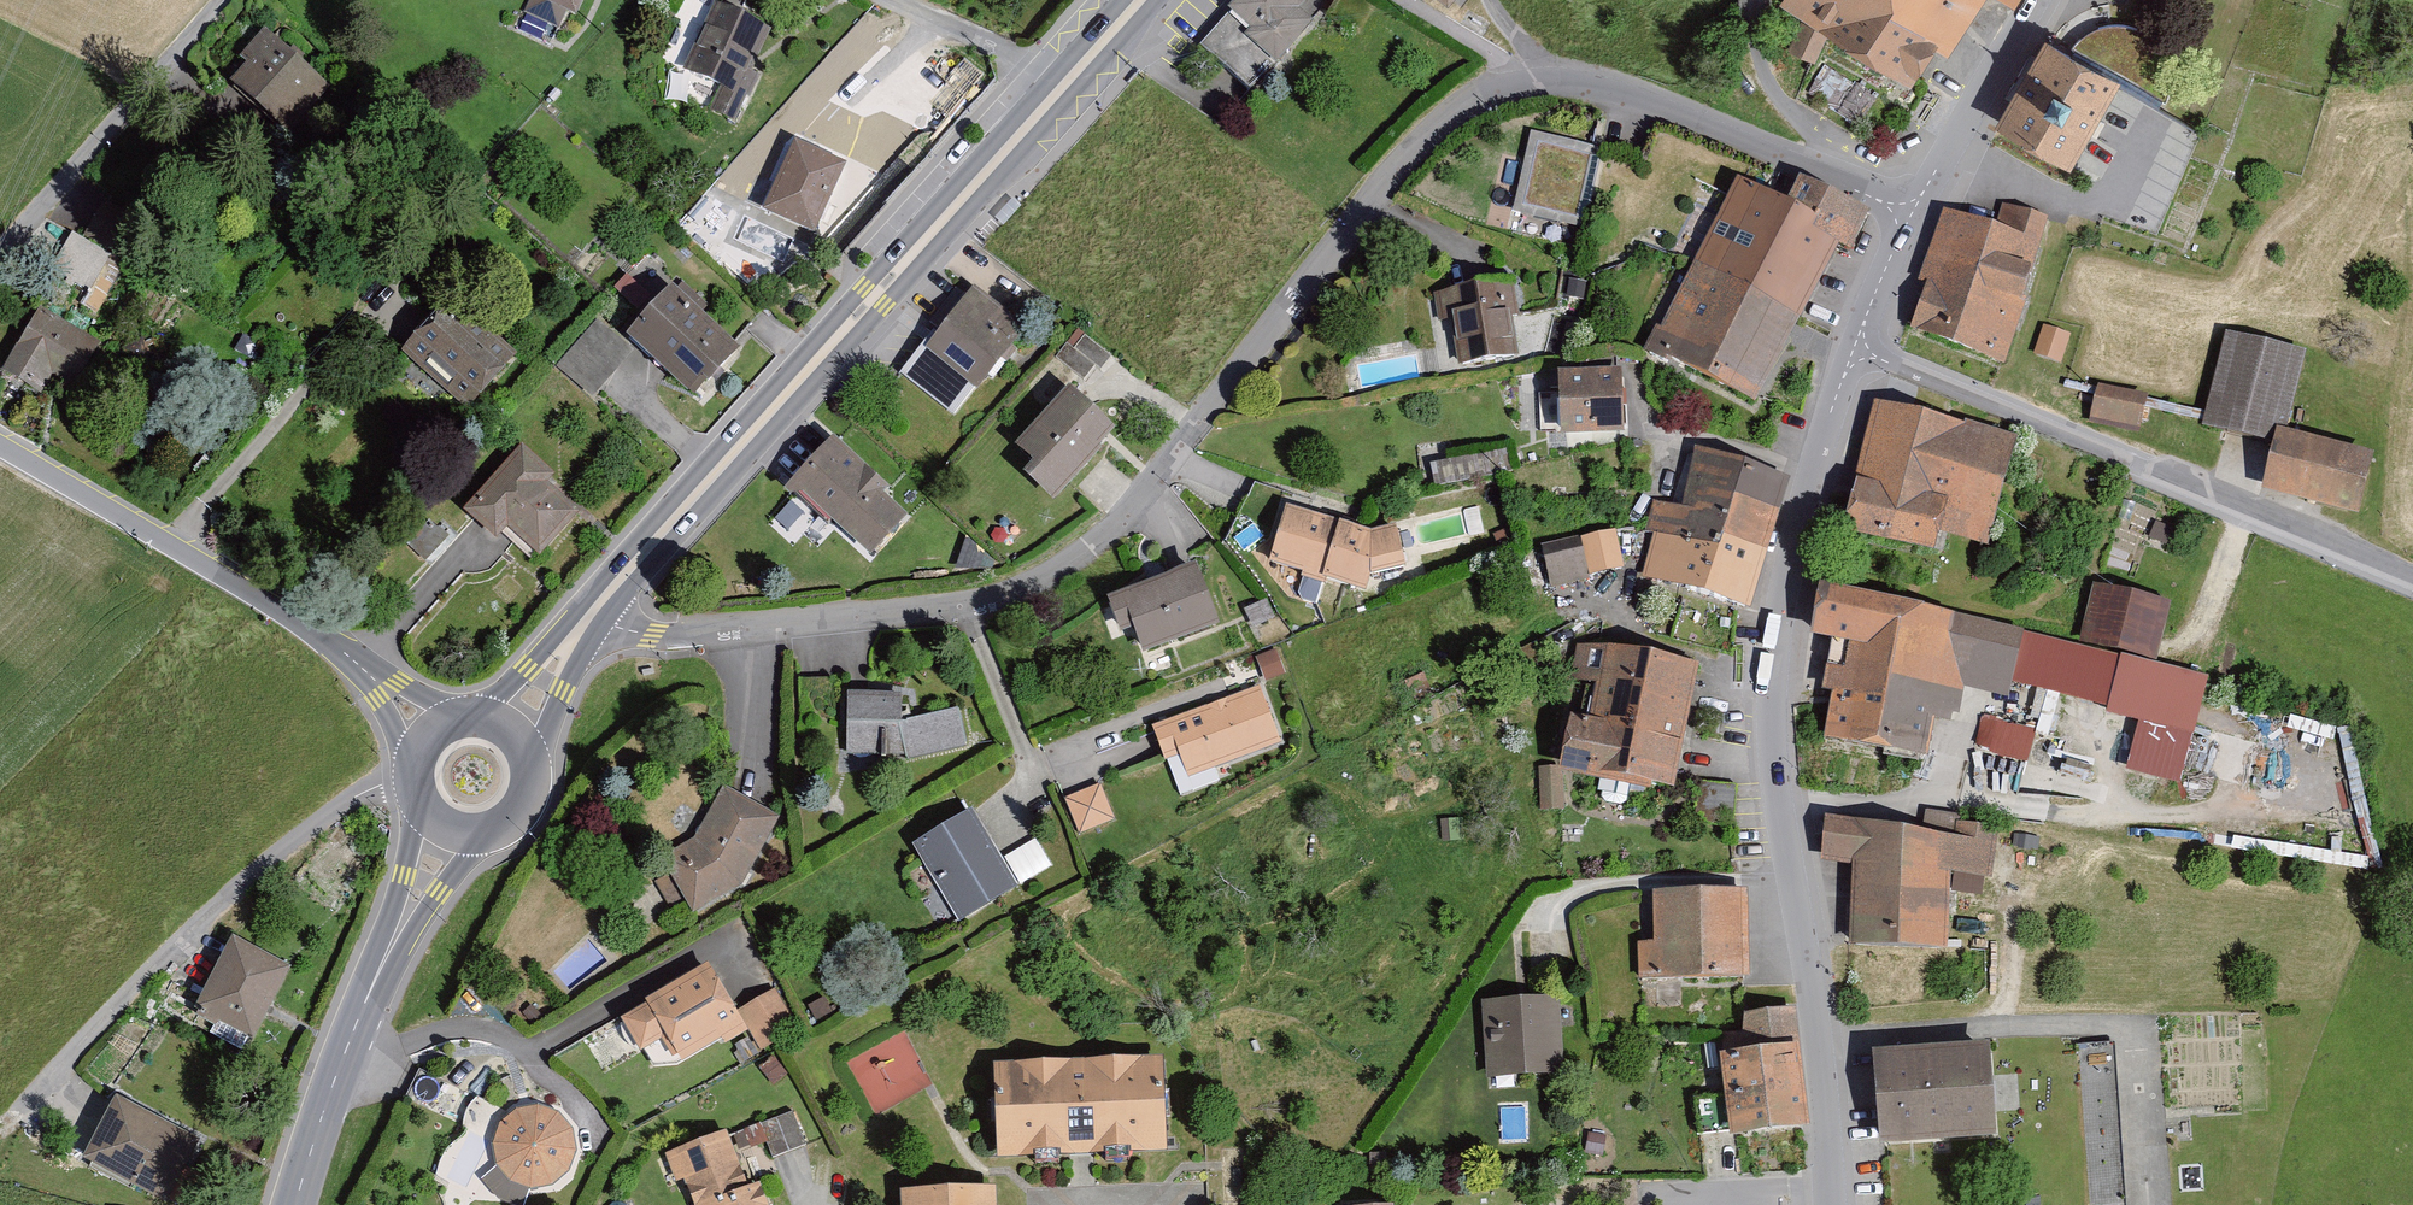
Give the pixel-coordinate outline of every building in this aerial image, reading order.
[(577,20),(586,0),(531,0),(577,20)] [(1200,49),(1250,97),(1325,19),(1304,0),(1247,0),(1200,49)] [(1789,50),(1817,60),(1827,37),(1909,82),(1928,48),(1945,55),(1981,0),(1779,0),(1802,18),(1789,50)] [(773,34),(715,5),(682,69),(722,89),(711,111),(734,123),(747,98),(759,75),(754,73),(773,34)] [(329,96),(266,35),(240,62),(249,70),(232,87),(286,140),(329,96)] [(2126,83),(2051,40),(1999,129),(2075,172),(2126,83)] [(1603,148),(1531,133),(1513,216),(1585,231),(1603,148)] [(849,171),(798,147),(767,215),(818,238),(849,171)] [(1788,213),(1843,242),(1853,247),(1870,215),(1806,181),(1788,213)] [(1788,213),(1739,187),(1696,267),(1800,322),(1843,242),(1788,213)] [(2051,224),(2001,206),(1993,229),(1948,213),(1921,288),(1930,292),(1915,335),(1999,366),(2051,224)] [(47,280),(103,305),(124,258),(69,233),(47,280)] [(1800,322),(1696,267),(1652,351),(1755,406),(1800,322)] [(710,307),(685,284),(630,344),(696,405),(743,355),(701,317),(710,307)] [(1514,286),(1444,298),(1457,375),(1527,363),(1514,286)] [(977,294),(927,353),(979,397),(1029,338),(977,294)] [(449,303),(402,358),(467,412),(513,356),(449,303)] [(40,309),(0,377),(0,379),(39,402),(53,378),(81,394),(107,349),(40,309)] [(598,317),(557,364),(590,393),(632,347),(598,317)] [(2072,335),(2044,325),(2034,355),(2062,364),(2072,335)] [(2307,356),(2227,336),(2203,432),(2273,449),(2278,433),(2287,436),(2307,356)] [(1056,359),(1086,381),(1096,366),(1102,371),(1112,357),(1085,337),(1075,351),(1067,345),(1056,359)] [(1629,375),(1562,378),(1564,443),(1632,440),(1629,375)] [(2151,401),(2098,388),(2090,422),(2142,435),(2151,401)] [(1069,393),(1014,454),(1036,473),(1027,483),(1057,509),(1120,438),(1069,393)] [(2019,445),(1879,407),(1843,534),(1934,559),(1941,533),(1991,547),(2019,445)] [(2273,449),(2261,495),(2359,521),(2375,459),(2287,436),(2278,433),(2273,449)] [(1433,458),(1435,479),(1507,472),(1505,451),(1433,458)] [(1790,482),(1694,451),(1684,510),(1653,502),(1642,579),(1750,612),(1790,482)] [(916,523),(836,452),(792,501),(873,572),(916,523)] [(587,508),(524,454),(468,520),(500,548),(509,536),(540,562),(587,508)] [(1371,536),(1286,509),(1269,567),(1366,596),(1372,578),(1405,570),(1396,529),(1371,536)] [(1537,542),(1545,585),(1620,566),(1609,529),(1537,542)] [(1198,568),(1107,603),(1120,639),(1133,634),(1142,658),(1221,629),(1198,568)] [(2172,606),(2093,587),(2078,649),(2122,660),(2157,668),(2172,606)] [(2029,637),(1827,594),(1816,646),(1835,650),(1825,696),(1840,699),(1830,747),(1929,768),(1938,724),(1960,729),(1968,695),(2014,705),(2029,637)] [(1286,674),(1276,650),(1256,658),(1266,682),(1286,674)] [(1678,800),(1700,674),(1582,654),(1576,689),(1596,693),(1581,783),(1678,800)] [(2208,681),(2122,660),(2107,718),(2155,730),(2144,774),(2173,782),(2185,738),(2193,740),(2208,681)] [(1261,693),(1153,732),(1165,762),(1179,757),(1187,780),(1281,746),(1261,693)] [(902,695),(844,696),(845,759),(903,759),(902,695)] [(2038,734),(1984,718),(1975,750),(2028,766),(2038,734)] [(1537,770),(1540,813),(1564,811),(1561,768),(1537,770)] [(1065,801),(1080,835),(1116,820),(1101,785),(1065,801)] [(780,820),(727,792),(699,838),(662,860),(694,915),(738,889),(780,820)] [(975,816),(913,850),(956,926),(1018,891),(975,816)] [(1925,837),(1828,820),(1824,866),(1854,872),(1852,951),(1950,954),(1956,879),(1995,883),(2001,833),(1961,828),(1962,822),(1927,816),(1925,837)] [(1441,821),(1443,843),(1465,841),(1464,819),(1441,821)] [(1754,981),(1754,894),(1657,895),(1657,946),(1640,947),(1640,982),(1754,981)] [(292,971),(234,941),(197,1014),(254,1043),(292,971)] [(641,1012),(621,1023),(640,1056),(662,1044),(673,1063),(678,1060),(682,1067),(722,1044),(725,1049),(748,1036),(709,968),(639,1008),(641,1012)] [(739,1012),(761,1051),(798,1030),(776,991),(739,1012)] [(1562,999),(1484,1003),(1487,1079),(1565,1076),(1562,999)] [(929,1079),(904,1030),(849,1058),(874,1107),(929,1079)] [(1998,1050),(1878,1059),(1885,1153),(2005,1144),(1998,1050)] [(1805,1052),(1725,1058),(1731,1143),(1811,1137),(1805,1052)] [(1167,1067),(998,1073),(1001,1167),(1085,1164),(1171,1161),(1167,1067)] [(461,1124),(479,1131),(493,1101),(475,1093),(461,1124)] [(117,1101),(83,1165),(158,1204),(167,1204),(199,1144),(117,1101)] [(795,1112),(762,1124),(776,1157),(806,1145),(795,1112)] [(496,1147),(495,1160),(499,1172),(507,1183),(517,1191),(529,1195),(542,1195),(555,1191),(566,1183),(574,1171),(577,1157),(576,1143),(570,1131),(560,1121),(547,1115),(533,1114),(519,1117),(508,1124),(500,1134),(496,1147)] [(666,1159),(677,1189),(687,1186),(694,1204),(771,1204),(765,1188),(750,1193),(730,1137),(666,1159)] [(904,1198),(904,1204),(999,1204),(999,1195),(904,1198)]
